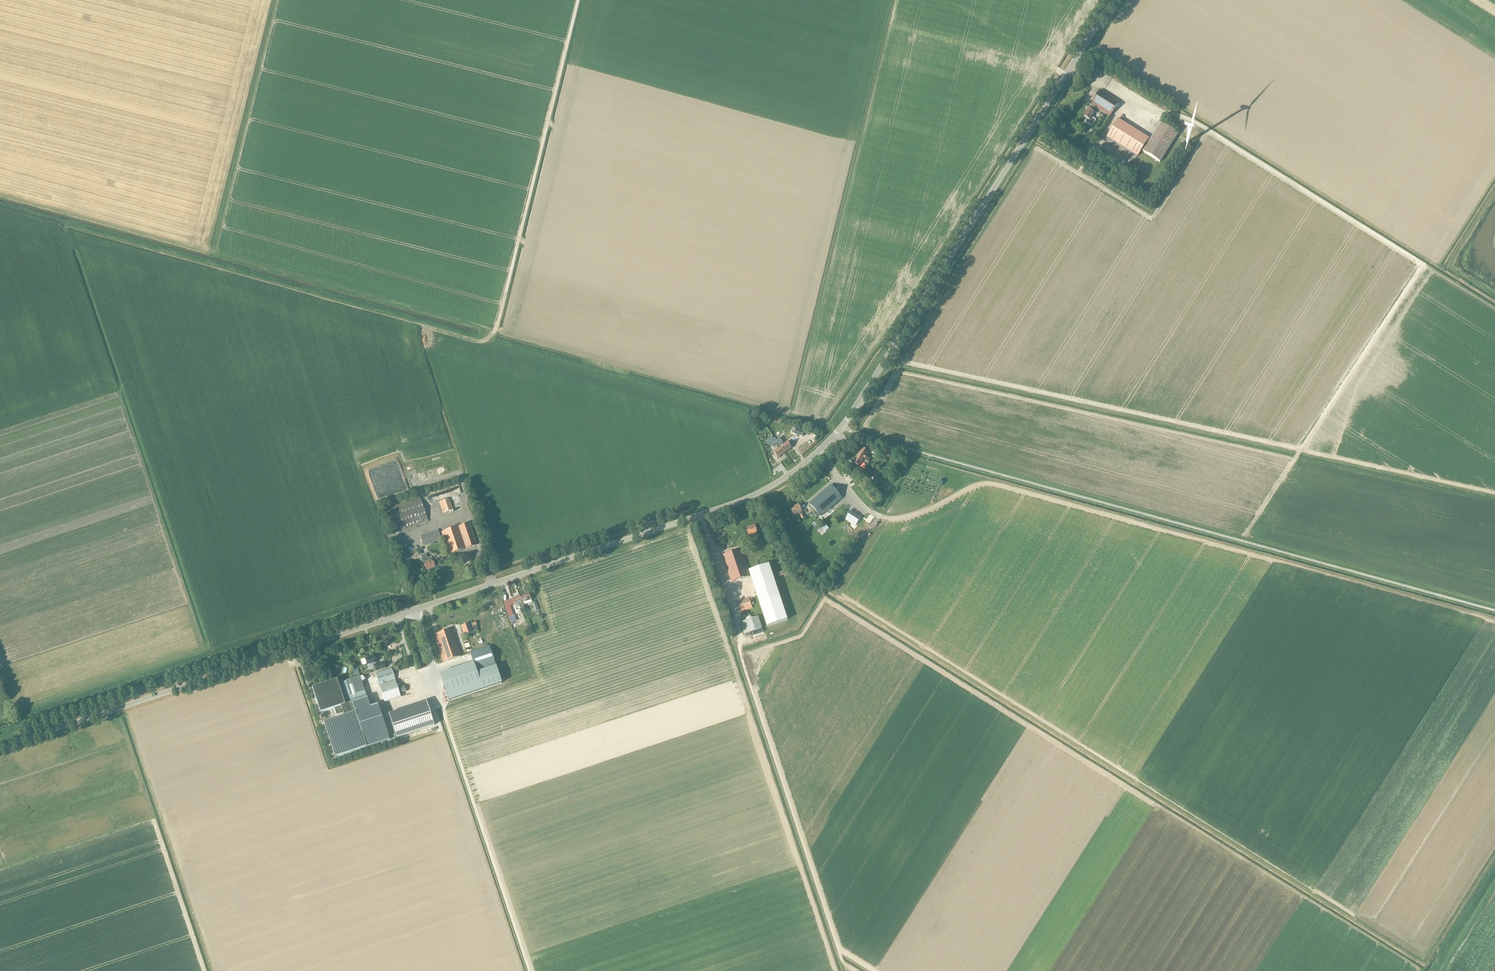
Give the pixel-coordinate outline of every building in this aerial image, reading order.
[(1110,116),(1119,102),(1100,90),(1091,105),(1092,105),(1089,110),(1088,109),(1084,117),(1088,119),(1087,122),(1092,126),(1096,120),(1091,117),(1094,112),(1093,112),(1096,108),(1110,116)] [(1137,156),(1149,138),(1118,119),(1107,137),(1137,156)] [(1143,151),(1160,162),(1178,133),(1161,123),(1143,151)] [(780,447),(784,453),(791,447),(787,442),(780,447)] [(784,453),(780,447),(773,452),(777,458),(784,453)] [(858,455),(863,459),(868,452),(862,448),(858,455)] [(859,466),(863,459),(858,455),(853,463),(859,466)] [(820,517),(842,498),(831,484),(809,503),(815,511),(813,513),(816,516),(818,515),(820,517)] [(423,495),(426,504),(431,503),(430,499),(433,498),(442,496),(440,491),(432,493),(423,495)] [(393,532),(428,521),(420,497),(385,508),(393,532)] [(443,513),(453,510),(449,498),(439,501),(443,513)] [(805,518),(801,511),(802,511),(798,504),(790,508),(794,515),(798,513),(802,519),(805,518)] [(855,526),(861,517),(851,510),(845,519),(855,526)] [(438,529),(420,535),(423,546),(443,539),(446,548),(444,549),(445,553),(448,552),(449,554),(477,545),(469,523),(439,533),(438,529)] [(755,525),(746,528),(749,536),(754,534),(755,536),(754,537),(755,540),(759,540),(757,536),(756,533),(757,533),(755,525)] [(750,576),(741,550),(741,549),(722,555),(731,582),(750,576)] [(435,567),(432,559),(431,557),(427,558),(426,554),(420,556),(423,563),(424,563),(426,570),(435,567)] [(779,595),(769,564),(749,571),(759,602),(779,595)] [(521,596),(523,602),(531,600),(529,593),(521,596)] [(779,595),(759,602),(767,626),(787,619),(779,595)] [(524,605),(523,602),(521,596),(512,599),(515,605),(520,604),(521,606),(524,605)] [(749,598),(748,598),(747,597),(744,598),(745,599),(737,602),(741,612),(748,609),(752,608),(749,598)] [(515,620),(522,618),(519,611),(513,613),(515,620)] [(745,634),(762,628),(758,616),(741,622),(745,634)] [(472,622),(461,626),(464,635),(471,632),(470,629),(474,627),(473,626),(476,625),(475,622),(472,623),(472,622)] [(443,662),(461,656),(452,629),(434,635),(443,662)] [(471,653),(470,653),(476,672),(482,689),(496,684),(491,667),(496,666),(489,646),(476,651),(474,646),(468,648),(469,651),(470,651),(471,653)] [(375,663),(373,656),(364,658),(367,666),(372,664),(374,672),(385,668),(383,662),(376,664),(375,663)] [(384,702),(401,697),(395,680),(391,669),(375,674),(379,685),(384,702)] [(452,690),(463,686),(460,675),(448,679),(452,690)] [(360,677),(338,684),(345,705),(351,703),(366,747),(389,739),(377,704),(370,707),(360,677)] [(336,680),(312,688),(320,713),(331,709),(334,719),(323,723),(335,757),(366,747),(351,703),(345,705),(338,684),(336,680)] [(434,725),(428,708),(426,701),(388,714),(390,720),(396,738),(434,725)]
